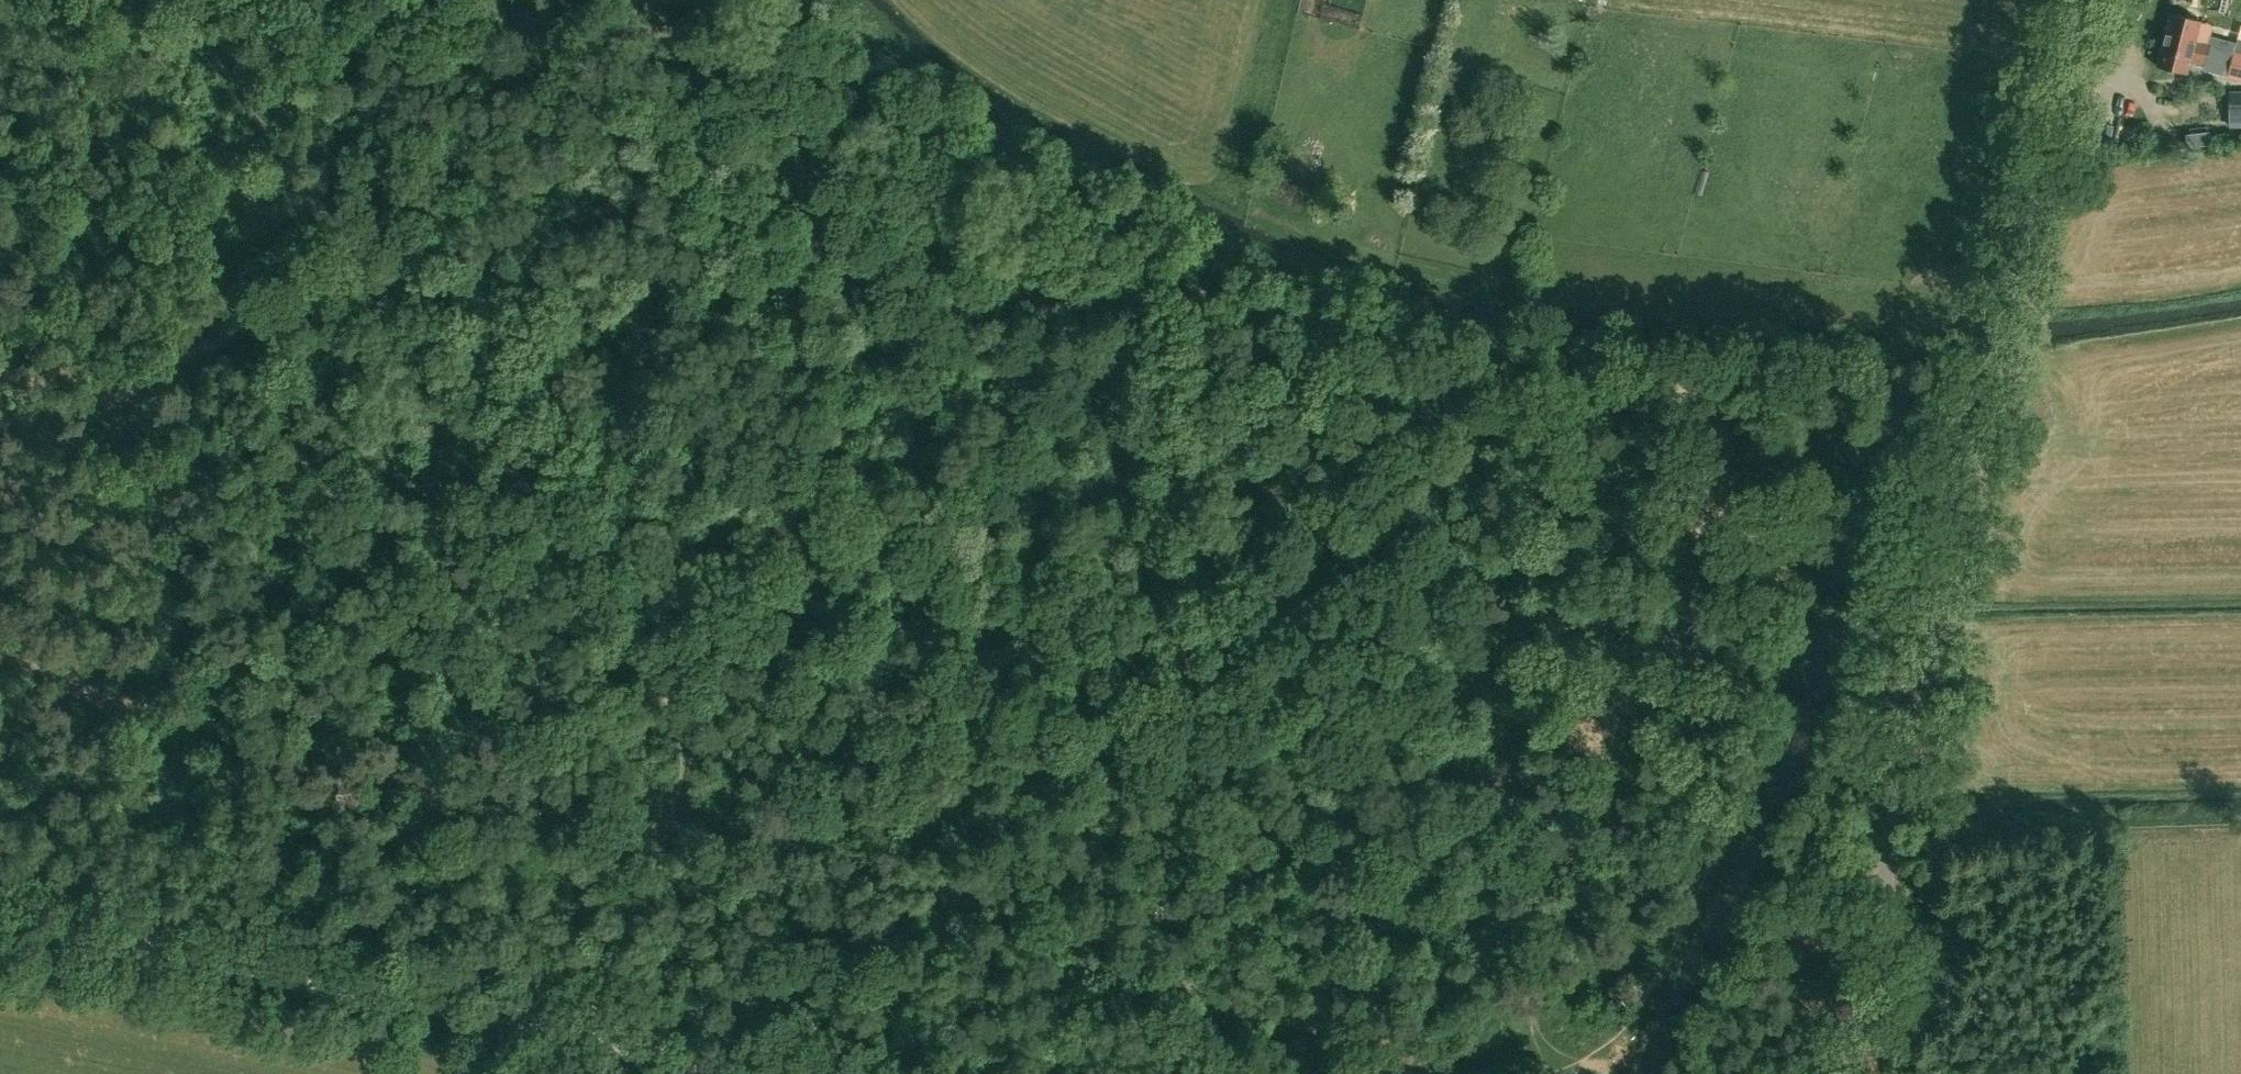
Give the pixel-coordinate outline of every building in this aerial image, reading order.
[(2169,13),(2156,64),(2187,73),(2190,61),(2204,65),(2203,69),(2222,74),(2223,71),(2230,72),(2236,51),(2240,52),(2240,39),(2236,38),(2235,43),(2210,36),(2208,44),(2196,40),(2201,21),(2169,13)] [(2228,77),(2240,80),(2240,52),(2236,51),(2230,72),(2228,77)] [(2230,91),(2230,126),(2240,126),(2240,91),(2230,91)]
